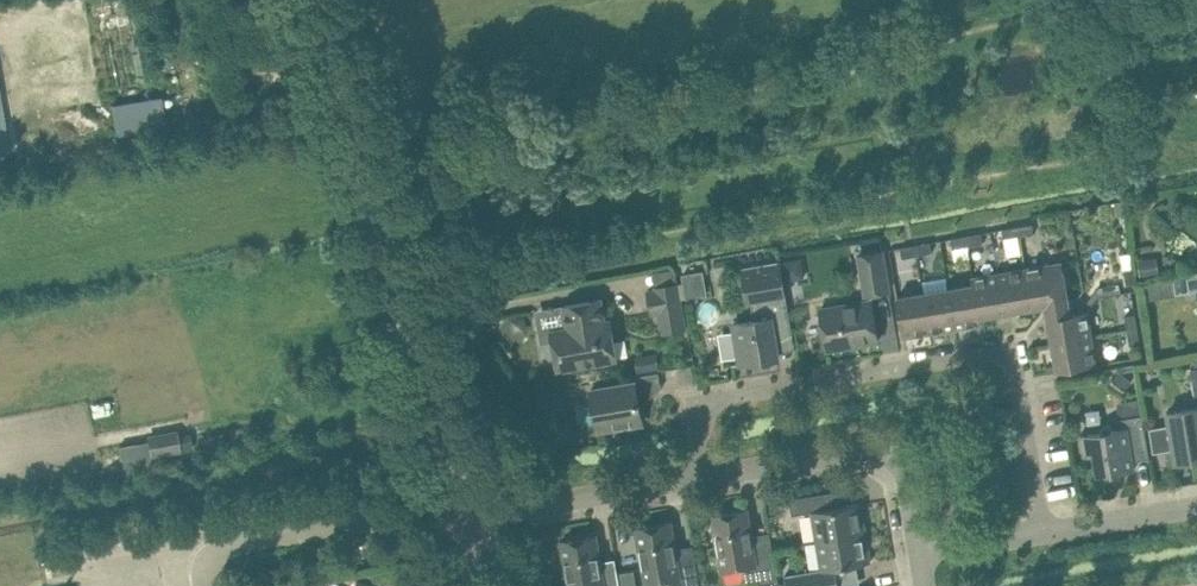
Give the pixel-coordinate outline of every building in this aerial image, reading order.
[(113,131),(163,125),(159,95),(109,101),(113,131)] [(0,106),(0,153),(9,152),(2,106),(0,106)] [(178,120),(165,122),(167,135),(180,133),(178,120)] [(1123,200),(1113,201),(1116,215),(1125,214),(1123,200)] [(1034,234),(1033,223),(1018,226),(1020,236),(1034,234)] [(1020,236),(1018,226),(1003,229),(1005,239),(1020,236)] [(983,243),(982,232),(967,235),(969,245),(983,243)] [(969,245),(967,235),(952,238),(954,248),(969,245)] [(932,252),(931,242),(916,244),(918,255),(932,252)] [(918,255),(916,244),(901,247),(903,257),(918,255)] [(890,290),(883,250),(860,254),(867,294),(890,290)] [(1121,255),(1127,283),(1137,281),(1131,253),(1121,255)] [(1156,256),(1138,259),(1141,276),(1159,273),(1156,256)] [(799,258),(781,261),(784,280),(802,277),(799,258)] [(793,333),(789,310),(784,280),(781,261),(746,267),(747,274),(741,276),(738,279),(737,281),(736,284),(736,287),(737,289),(739,292),(741,294),(744,295),(747,295),(751,295),(755,319),(734,323),(741,364),(779,357),(776,336),(793,333)] [(1070,313),(1068,300),(1069,300),(1063,261),(1024,267),(1031,307),(1047,304),(1049,317),(1070,313)] [(1031,307),(1024,267),(999,272),(1006,311),(1031,307)] [(677,275),(678,282),(681,299),(704,295),(700,271),(677,275)] [(1006,311),(999,272),(973,276),(974,283),(975,283),(980,316),(981,316),(1006,311)] [(1190,290),(1187,273),(1173,276),(1177,293),(1190,290)] [(1164,281),(1145,285),(1148,300),(1167,296),(1164,281)] [(686,328),(681,299),(678,282),(656,286),(656,289),(649,290),(653,313),(660,311),(664,332),(686,328)] [(975,283),(974,283),(949,288),(956,327),(982,323),(981,316),(980,316),(975,283)] [(956,327),(949,288),(924,292),(931,331),(956,327)] [(931,331),(924,292),(898,296),(901,312),(905,336),(931,331)] [(618,358),(611,319),(605,320),(601,298),(588,301),(565,305),(569,327),(552,331),(559,369),(583,365),(618,358)] [(879,340),(875,317),(872,299),(821,308),(828,349),(879,340)] [(1092,337),(1088,310),(1070,313),(1049,317),(1053,343),(1092,337)] [(1125,316),(1128,330),(1137,329),(1135,314),(1125,316)] [(1140,343),(1137,329),(1128,330),(1130,345),(1140,343)] [(1096,363),(1093,339),(1092,337),(1053,343),(1057,369),(1096,363)] [(656,353),(635,356),(638,372),(658,369),(656,353)] [(1120,371),(1113,380),(1125,389),(1132,380),(1120,371)] [(644,422),(640,399),(637,381),(592,389),(599,430),(644,422)] [(570,387),(547,391),(549,402),(572,398),(570,387)] [(1168,412),(1170,426),(1152,429),(1151,427),(1150,427),(1154,452),(1174,448),(1176,462),(1196,458),(1196,407),(1168,412)] [(1150,457),(1146,434),(1143,414),(1118,418),(1120,428),(1081,434),(1085,456),(1095,455),(1098,475),(1108,473),(1108,475),(1112,478),(1118,477),(1121,473),(1120,471),(1135,469),(1134,460),(1150,457)] [(222,432),(215,434),(218,445),(225,443),(222,432)] [(181,450),(178,434),(133,443),(136,457),(151,455),(151,456),(181,450)] [(357,463),(359,475),(371,472),(369,460),(357,463)] [(791,499),(790,499),(793,515),(812,511),(817,540),(866,532),(861,502),(824,509),(821,493),(791,499)] [(755,549),(748,509),(713,515),(717,538),(722,570),(744,566),(747,585),(779,580),(776,569),(772,546),(755,549)] [(636,528),(641,551),(646,582),(668,579),(669,585),(700,585),(699,582),(695,559),(679,561),(672,522),(636,528)] [(785,574),(787,585),(840,585),(837,567),(857,564),(871,562),(866,532),(817,540),(822,568),(785,574)] [(597,535),(561,541),(569,585),(620,585),(618,572),(604,574),(597,535)] [(39,546),(42,562),(54,560),(52,544),(39,546)] [(619,569),(621,583),(635,581),(633,567),(619,569)]
